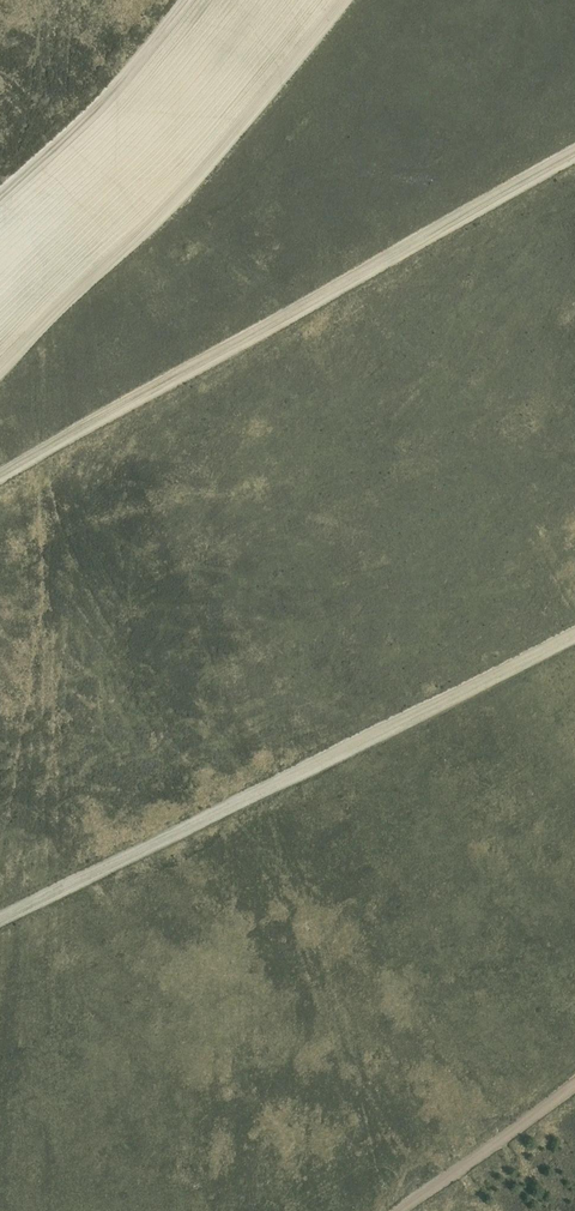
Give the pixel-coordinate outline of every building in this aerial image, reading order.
[(482,1195),(476,1199),(480,1205),(486,1201),(482,1195)]
